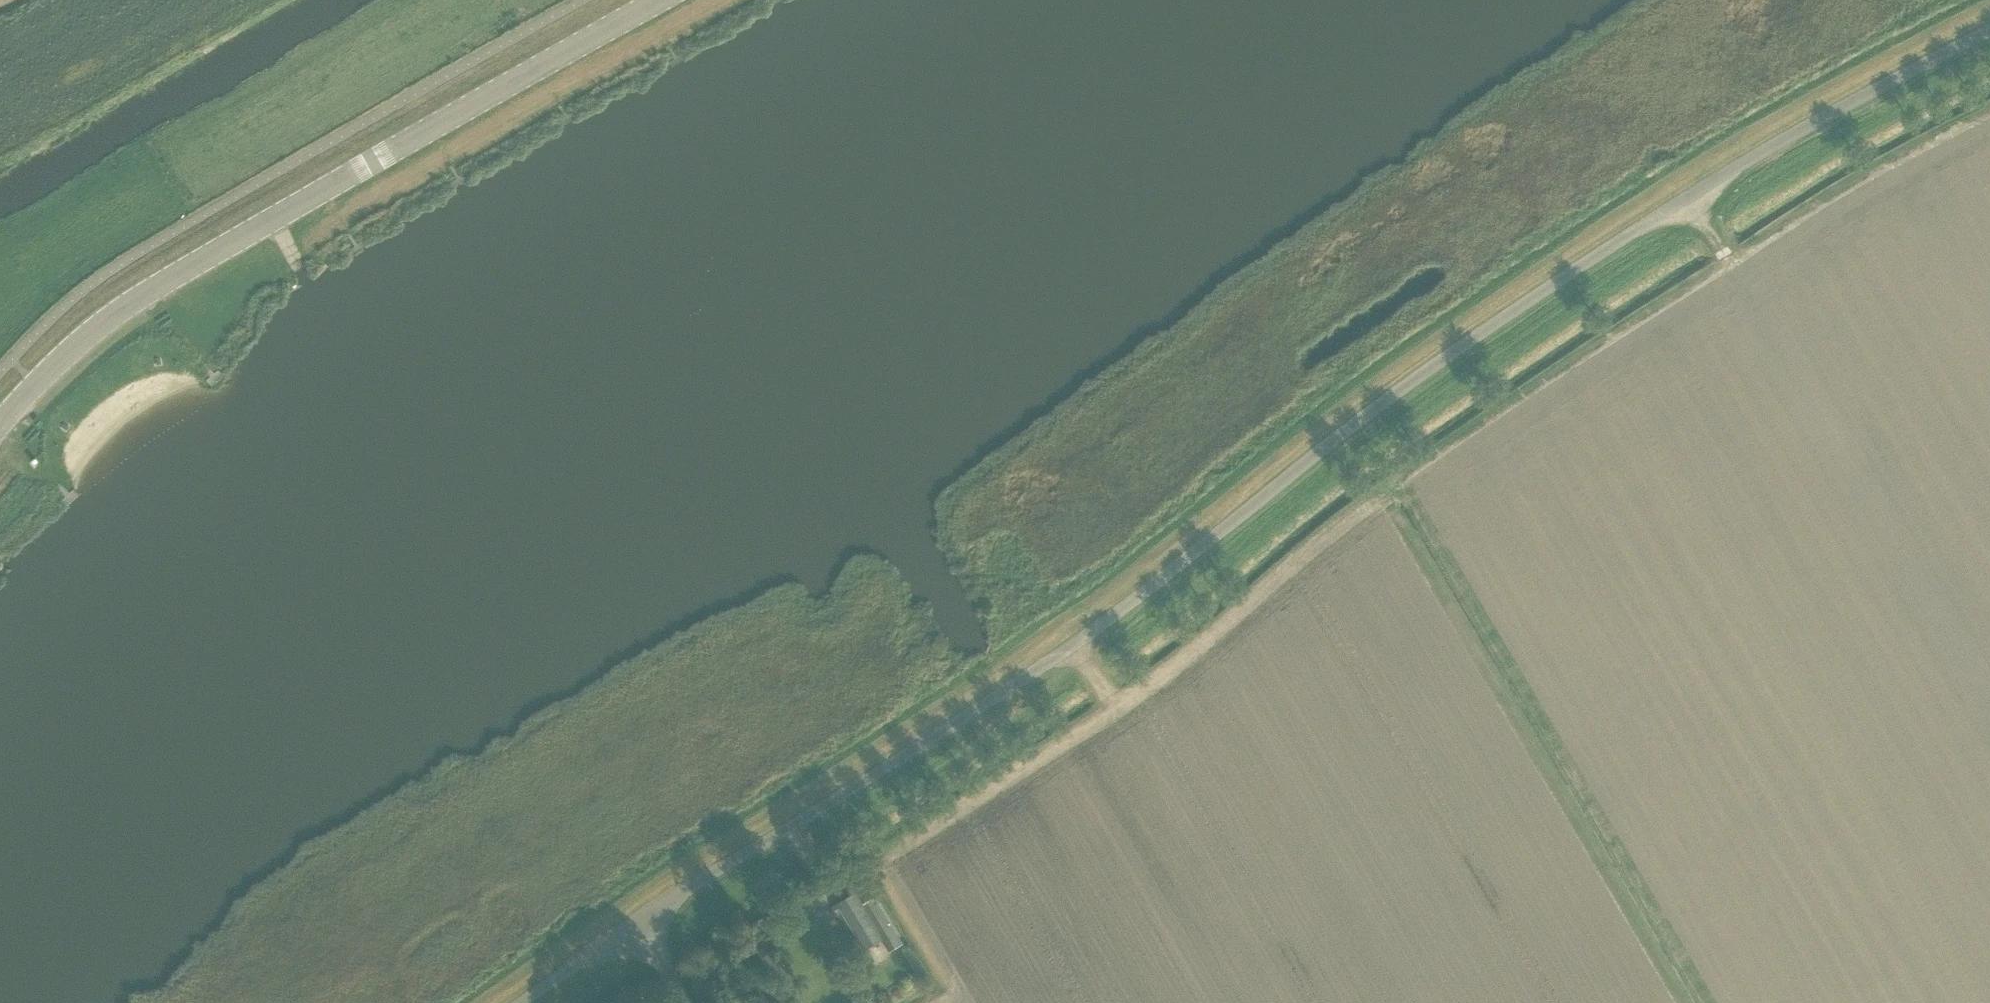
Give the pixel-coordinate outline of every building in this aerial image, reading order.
[(875,896),(863,904),(856,892),(839,902),(867,949),(883,939),(890,952),(904,943),(875,896)]
